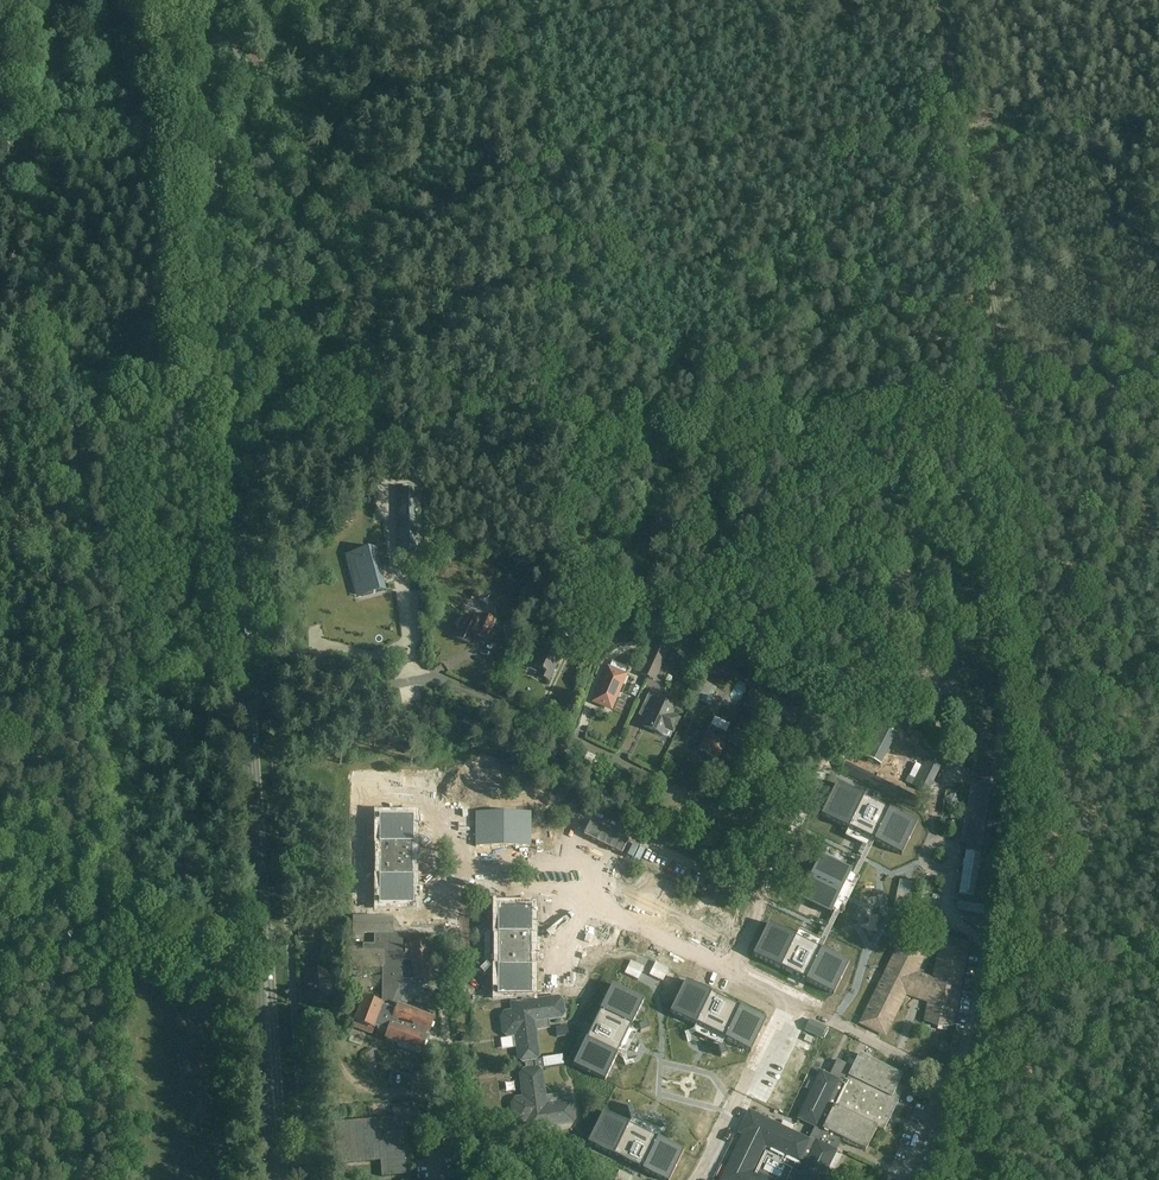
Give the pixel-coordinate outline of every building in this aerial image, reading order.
[(400,506),(400,519),(402,558),(415,557),(414,518),(413,505),(400,506)] [(386,591),(375,548),(374,548),(376,554),(363,557),(363,556),(361,557),(361,558),(355,560),(361,583),(359,583),(362,597),(385,591),(386,591)] [(320,601),(324,608),(339,600),(335,593),(320,601)] [(481,635),(487,638),(495,623),(479,615),(477,620),(474,621),(466,617),(463,622),(461,621),(458,622),(456,626),(457,629),(460,630),(455,639),(471,647),(476,637),(481,635)] [(357,634),(372,649),(382,640),(366,624),(357,634)] [(519,625),(503,627),(505,639),(521,637),(519,625)] [(559,633),(553,645),(545,641),(534,665),(542,669),(538,676),(548,680),(568,637),(559,633)] [(667,649),(654,644),(640,677),(653,682),(667,649)] [(626,676),(609,668),(594,702),(603,706),(603,705),(612,709),(626,676)] [(674,708),(656,699),(658,695),(651,691),(645,704),(652,708),(644,726),(661,734),(664,728),(672,732),(678,719),(670,715),(674,708)] [(708,711),(705,720),(722,726),(725,717),(708,711)] [(881,728),(865,757),(880,765),(897,734),(881,728)] [(728,742),(745,750),(751,737),(734,729),(728,742)] [(718,759),(725,744),(706,735),(699,749),(718,759)] [(485,754),(469,756),(470,766),(443,768),(445,784),(488,780),(485,754)] [(911,772),(916,759),(910,757),(905,770),(911,772)] [(911,785),(927,794),(937,774),(921,766),(911,785)] [(818,813),(903,854),(918,822),(834,782),(818,813)] [(959,893),(975,896),(992,788),(971,785),(961,843),(967,844),(959,893)] [(547,810),(548,820),(560,820),(559,809),(547,810)] [(478,812),(478,845),(532,845),(532,812),(478,812)] [(380,877),(380,907),(416,907),(416,877),(415,877),(415,846),(416,846),(416,817),(380,817),(380,846),(381,846),(381,877),(380,877)] [(428,829),(422,836),(427,840),(433,834),(428,829)] [(624,885),(597,874),(612,839),(594,831),(580,865),(569,861),(562,879),(617,902),(624,885)] [(996,902),(1003,858),(996,857),(992,883),(982,881),(979,898),(983,898),(983,900),(996,902)] [(857,877),(822,859),(801,901),(837,918),(857,877)] [(908,911),(914,883),(900,880),(894,908),(908,911)] [(428,888),(432,897),(443,893),(439,884),(428,888)] [(978,909),(979,902),(952,896),(951,903),(978,909)] [(497,966),(498,997),(534,997),(534,966),(533,966),(533,935),(534,935),(534,906),(498,906),(498,935),(498,966),(497,966)] [(277,931),(286,929),(283,910),(274,911),(277,931)] [(427,985),(426,979),(414,980),(412,954),(406,955),(402,955),(402,933),(393,933),(393,918),(353,917),(352,936),(362,936),(362,933),(374,933),(374,945),(363,945),(363,952),(355,952),(355,949),(344,949),(344,967),(382,968),(382,1000),(380,1004),(363,997),(363,1000),(358,998),(350,1018),(356,1020),(352,1027),(372,1034),(373,1030),(387,1035),(385,1039),(421,1054),(427,1038),(426,1038),(426,1034),(428,1035),(434,1019),(399,1006),(400,1002),(405,1004),(421,991),(421,986),(427,985)] [(757,957),(838,995),(853,963),(772,925),(757,957)] [(923,962),(897,949),(862,1022),(887,1034),(907,995),(930,1001),(927,1018),(955,1023),(969,943),(941,938),(934,978),(917,974),(923,962)] [(414,980),(426,979),(431,979),(429,953),(436,953),(435,943),(425,943),(424,940),(415,940),(416,944),(405,944),(406,955),(412,954),(414,980)] [(481,971),(486,976),(492,970),(487,965),(481,971)] [(329,971),(304,972),(305,986),(307,986),(308,1005),(331,1003),(329,971)] [(685,981),(670,1013),(696,1025),(725,1039),(724,1039),(751,1052),(766,1020),(740,1007),(740,1008),(711,994),(712,994),(685,981)] [(586,1056),(613,1069),(644,996),(613,984),(586,1056)] [(510,1003),(510,1007),(511,1011),(504,1012),(499,1018),(501,1033),(507,1038),(514,1037),(517,1059),(522,1063),(536,1062),(540,1056),(537,1030),(549,1029),(548,1021),(561,1020),(565,1014),(564,1001),(558,996),(510,1003)] [(826,1028),(810,1021),(805,1032),(821,1039),(826,1028)] [(649,1029),(647,1023),(638,1026),(640,1032),(649,1029)] [(568,1026),(556,1027),(557,1037),(569,1035),(568,1026)] [(724,1046),(718,1048),(721,1057),(727,1055),(724,1046)] [(749,1111),(738,1133),(745,1136),(742,1144),(739,1142),(720,1179),(772,1179),(753,1170),(762,1152),(794,1169),(789,1179),(822,1179),(836,1151),(836,1150),(841,1138),(865,1150),(877,1127),(883,1130),(898,1101),(891,1097),(902,1075),(859,1054),(852,1068),(841,1063),(834,1078),(821,1072),(798,1119),(815,1127),(809,1140),(749,1111)] [(563,1066),(561,1056),(541,1059),(543,1069),(563,1066)] [(537,1067),(523,1069),(519,1075),(522,1097),(515,1098),(510,1104),(512,1119),(518,1124),(525,1123),(526,1131),(572,1125),(576,1119),(574,1105),(568,1101),(558,1102),(557,1095),(546,1096),(543,1071),(537,1067)] [(406,1137),(406,1092),(342,1091),(346,1138),(406,1137)] [(632,1106),(626,1108),(629,1117),(635,1115),(632,1106)] [(587,1143),(614,1156),(642,1170),(662,1179),(670,1179),(684,1151),(658,1138),(657,1139),(629,1125),(629,1124),(603,1112),(587,1143)]
